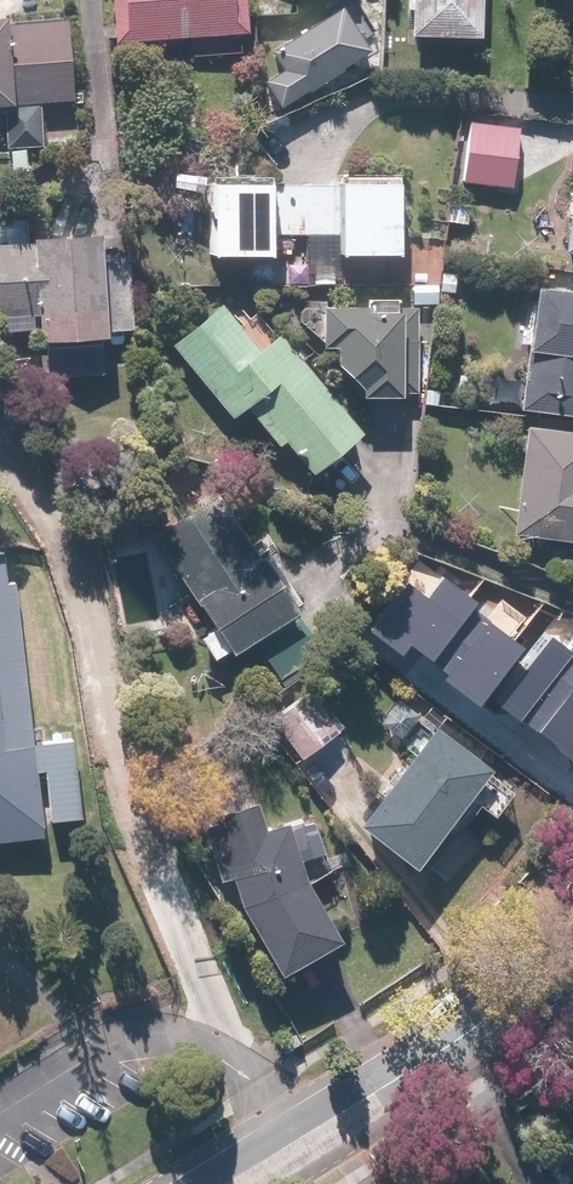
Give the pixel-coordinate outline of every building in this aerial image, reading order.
[(120,42),(188,38),(189,60),(243,56),(242,34),(252,33),(250,0),(117,0),(120,42)] [(272,17),(302,15),(301,0),(271,0),(272,17)] [(484,0),(415,0),(414,36),(483,38),(484,0)] [(549,5),(572,21),(572,0),(552,0),(549,5)] [(319,105),(381,69),(345,6),(271,49),(283,70),(265,80),(283,112),(314,95),(319,105)] [(44,147),(43,103),(75,102),(73,19),(0,21),(0,109),(4,109),(5,148),(44,147)] [(522,126),(470,121),(463,185),(514,191),(522,126)] [(278,174),(210,174),(209,255),(277,256),(277,236),(336,236),(336,252),(405,253),(406,174),(340,174),(340,184),(278,183),(278,174)] [(46,377),(104,376),(104,339),(111,339),(110,331),(135,331),(134,260),(110,261),(110,236),(30,237),(30,227),(0,227),(0,332),(45,332),(46,377)] [(536,288),(533,352),(522,352),(521,378),(497,377),(496,405),(523,406),(523,413),(572,415),(572,289),(536,288)] [(404,397),(407,309),(400,309),(401,299),(370,298),(369,306),(353,305),(352,324),(330,323),(329,347),(343,347),(341,395),(404,397)] [(224,303),(174,344),(235,418),(248,408),(279,446),(287,440),(315,473),(365,432),(283,332),(262,349),(224,303)] [(525,425),(514,536),(572,542),(572,430),(525,425)] [(201,635),(220,664),(300,611),(222,491),(156,534),(215,626),(201,635)] [(0,552),(0,843),(41,838),(7,551),(0,552)] [(404,579),(365,632),(404,661),(413,648),(432,662),(475,604),(447,583),(433,601),(404,579)] [(481,615),(441,669),(450,675),(447,680),(483,706),(526,648),(481,615)] [(312,629),(266,657),(280,680),(326,652),(312,629)] [(504,704),(572,756),(572,647),(569,652),(553,640),(504,704)] [(340,731),(309,691),(270,721),(302,762),(340,731)] [(496,817),(518,788),(422,714),(400,743),(414,754),(362,822),(421,867),(472,799),(496,817)] [(315,814),(291,823),(270,830),(253,780),(195,801),(226,906),(245,900),(286,974),(345,941),(312,881),(335,873),(315,814)]
